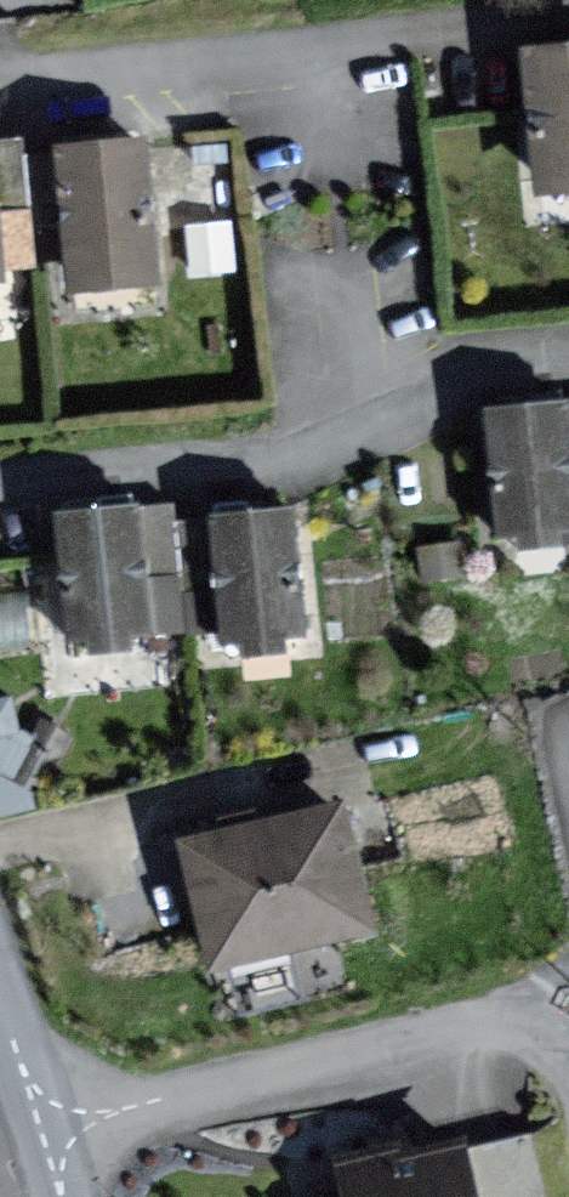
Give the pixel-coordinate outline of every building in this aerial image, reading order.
[(538,49),(549,189),(568,187),(568,47),(538,49)] [(149,138),(70,144),(82,284),(160,278),(149,138)] [(0,149),(0,276),(9,276),(0,149)] [(494,405),(505,532),(528,530),(529,544),(567,541),(566,527),(568,526),(568,399),(494,405)] [(135,631),(155,630),(146,508),(68,513),(77,636),(100,634),(101,649),(136,647),(135,631)] [(301,513),(223,519),(232,643),(253,641),(254,655),(293,652),(292,636),(310,634),(301,513)] [(365,931),(334,802),(175,840),(206,969),(365,931)] [(461,1150),(336,1174),(341,1196),(470,1196),(461,1150)]
